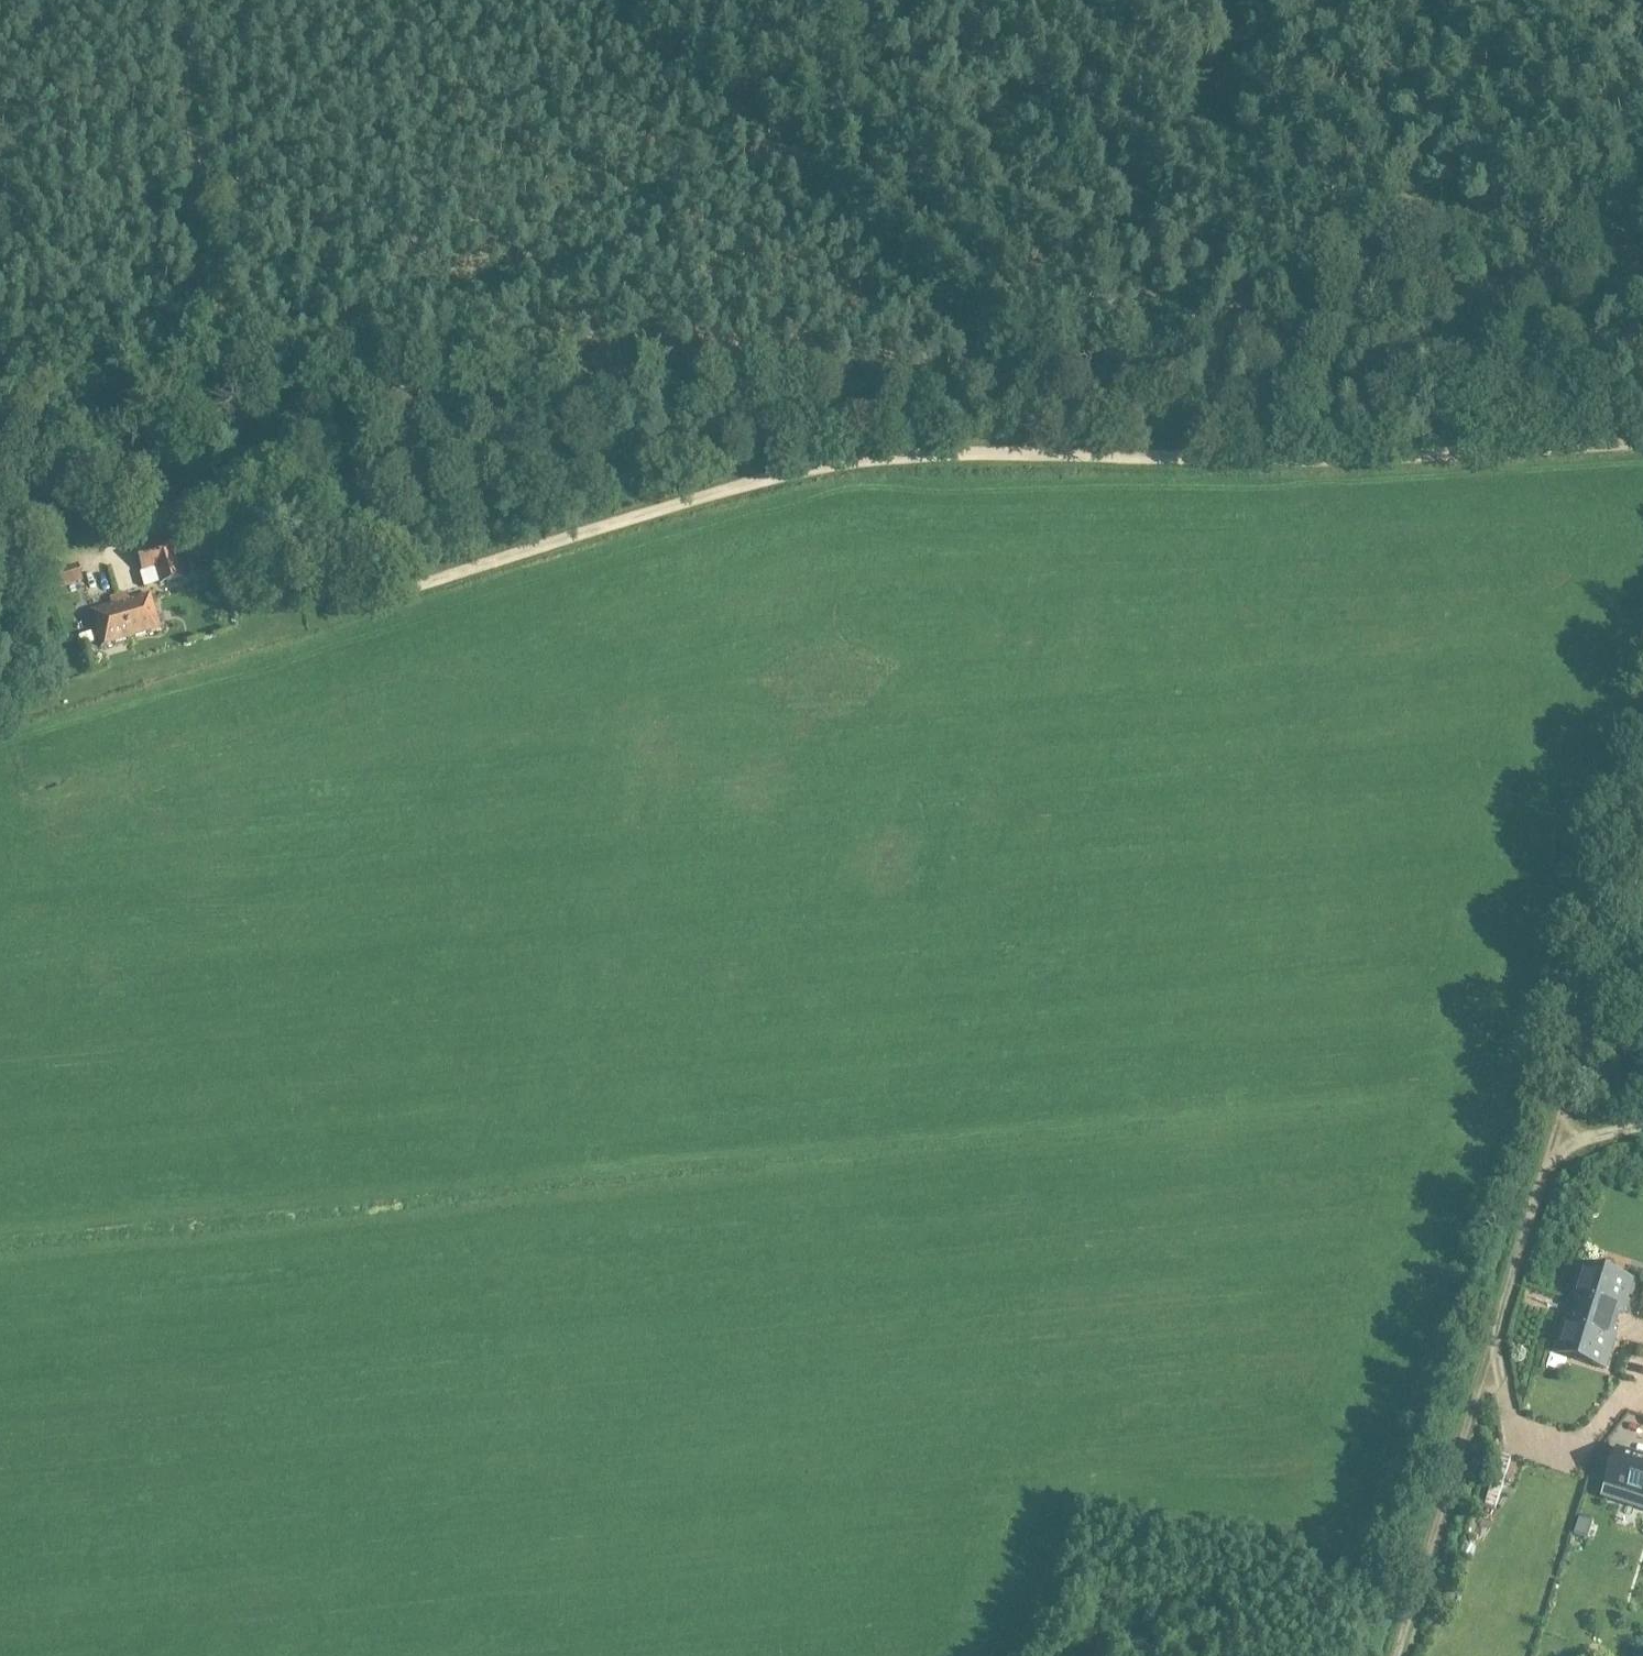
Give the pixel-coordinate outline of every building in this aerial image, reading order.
[(171,540),(135,550),(141,573),(154,570),(158,586),(182,579),(171,540)] [(79,566),(54,573),(58,591),(83,584),(79,566)] [(111,606),(91,612),(101,648),(159,630),(149,596),(128,602),(125,594),(109,599),(111,606)] [(1617,1310),(1623,1312),(1633,1282),(1582,1267),(1569,1310),(1613,1323),(1617,1310)] [(1613,1323),(1569,1310),(1556,1353),(1606,1368),(1615,1338),(1609,1336),(1613,1323)] [(1556,1375),(1555,1386),(1573,1388),(1574,1377),(1556,1375)] [(1619,1454),(1609,1486),(1642,1497),(1642,1461),(1619,1454)] [(1580,1520),(1575,1533),(1590,1537),(1593,1523),(1580,1520)]
